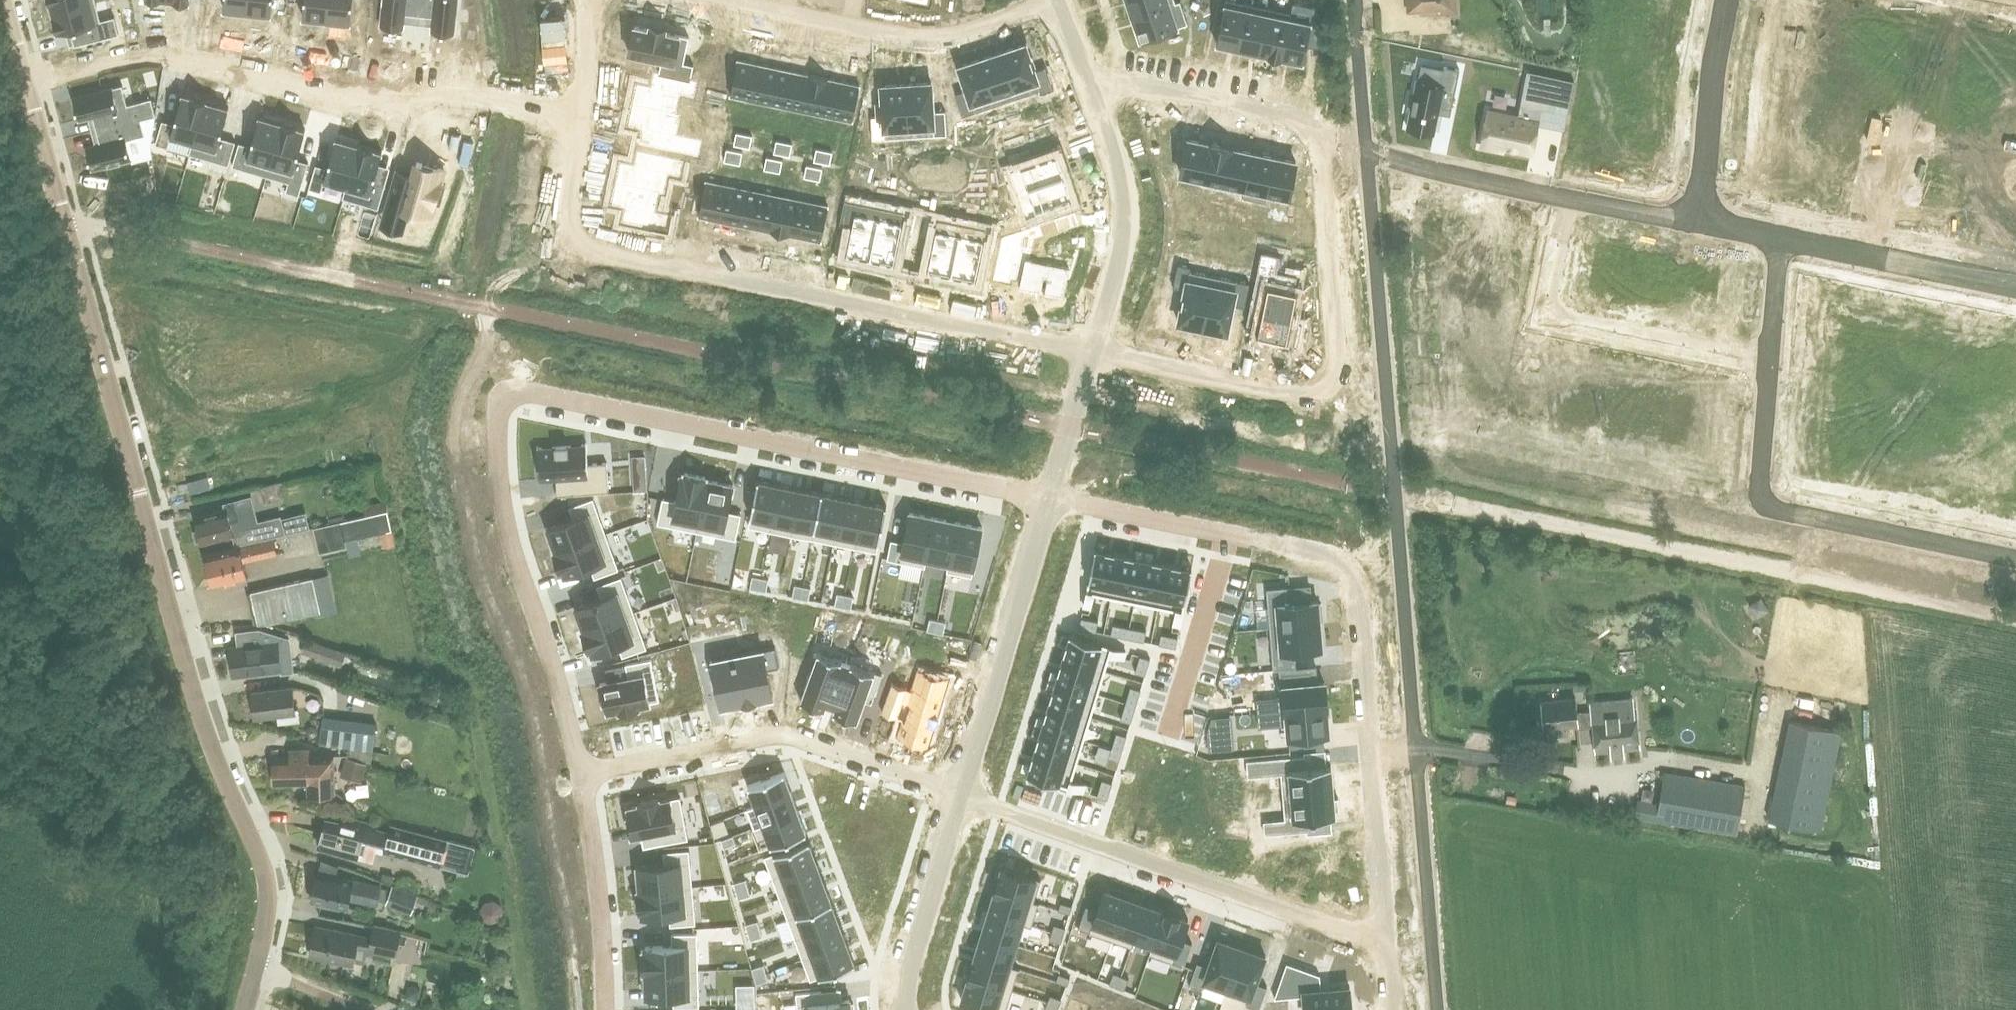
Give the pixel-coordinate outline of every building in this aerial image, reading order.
[(90,0),(48,0),(51,10),(90,0)] [(95,18),(90,0),(51,10),(56,31),(70,27),(74,42),(118,30),(114,13),(95,18)] [(224,8),(247,10),(248,0),(224,0),(224,8)] [(247,10),(271,13),(273,0),(248,0),(247,10)] [(304,3),(303,16),(327,18),(329,0),(305,0),(304,3)] [(327,18),(351,21),(352,10),(353,0),(329,0),(327,18)] [(381,24),(404,27),(404,21),(405,12),(419,14),(420,0),(383,0),(381,24)] [(419,14),(433,15),(432,24),(431,30),(454,32),(458,0),(420,0),(419,14)] [(1133,16),(1180,0),(1178,0),(1175,1),(1175,0),(1127,0),(1133,16)] [(1180,0),(1133,16),(1140,38),(1188,22),(1180,0)] [(1216,42),(1239,46),(1248,2),(1239,0),(1225,0),(1216,42)] [(1405,6),(1431,6),(1431,12),(1446,12),(1446,0),(1405,0),(1405,6)] [(1248,2),(1239,46),(1260,51),(1269,6),(1248,2)] [(1290,11),(1281,55),(1303,60),(1307,41),(1319,44),(1316,7),(1293,2),(1291,11),(1290,11)] [(1269,6),(1260,51),(1281,55),(1290,11),(1269,6)] [(635,24),(629,51),(662,58),(659,72),(690,78),(693,63),(683,61),(689,35),(666,30),(666,27),(649,23),(649,27),(635,24)] [(1206,37),(1194,34),(1190,51),(1202,54),(1206,37)] [(1026,42),(1003,49),(1018,95),(1040,88),(1041,91),(1054,87),(1046,64),(1035,68),(1034,65),(1031,56),(1026,42)] [(1003,49),(982,57),(997,102),(1018,95),(1003,49)] [(967,87),(955,91),(963,114),(997,102),(982,57),(959,64),(967,87)] [(738,58),(730,93),(751,98),(759,63),(738,58)] [(759,63),(751,98),(771,102),(779,67),(759,63)] [(1434,128),(1439,105),(1451,107),(1459,68),(1443,64),(1439,83),(1416,78),(1412,96),(1409,95),(1407,106),(1410,107),(1407,122),(1434,128)] [(779,67),(771,102),(791,106),(799,71),(779,67)] [(713,69),(710,83),(722,85),(725,71),(713,69)] [(1488,109),(1481,145),(1501,149),(1502,145),(1531,151),(1537,122),(1540,108),(1543,91),(1570,97),(1574,79),(1546,73),(1529,70),(1522,104),(1519,116),(1488,109)] [(633,98),(632,104),(681,114),(681,113),(676,112),(678,107),(680,94),(694,97),(698,80),(653,71),(650,85),(645,84),(636,82),(632,98),(633,98)] [(799,71),(791,106),(811,110),(819,75),(799,71)] [(819,75),(811,110),(831,115),(839,80),(819,75)] [(1780,82),(1766,79),(1763,92),(1777,95),(1780,82)] [(839,80),(831,115),(852,119),(860,84),(839,80)] [(931,81),(906,82),(910,135),(947,133),(945,109),(933,109),(931,81)] [(878,114),(871,115),(873,137),(910,135),(906,82),(881,84),(883,100),(878,101),(878,114)] [(122,83),(73,96),(79,118),(93,115),(97,128),(155,113),(151,97),(127,103),(122,83)] [(163,119),(156,142),(168,145),(167,147),(189,153),(189,151),(190,152),(206,98),(191,94),(183,92),(174,122),(163,119)] [(206,98),(190,152),(229,163),(235,140),(220,135),(229,105),(207,99),(206,98)] [(630,110),(627,125),(636,127),(641,128),(638,142),(638,143),(699,156),(703,139),(677,133),(681,114),(632,104),(630,110)] [(1060,107),(1051,110),(1055,124),(1065,120),(1060,107)] [(239,140),(233,164),(267,174),(283,121),(282,120),(283,117),(264,112),(263,115),(260,114),(251,144),(239,140)] [(100,141),(86,145),(92,168),(132,157),(131,156),(127,138),(145,133),(153,131),(156,114),(155,113),(97,128),(100,141)] [(1945,114),(1942,127),(1954,130),(1957,117),(1945,114)] [(1027,118),(1005,126),(1014,153),(1029,148),(1031,147),(1027,134),(1031,133),(1031,132),(1027,118)] [(283,121),(267,174),(289,180),(286,189),(299,193),(308,161),(297,157),(305,128),(297,125),(283,121)] [(962,125),(954,126),(955,139),(965,138),(962,125)] [(742,144),(744,132),(736,130),(734,142),(742,144)] [(750,146),(752,134),(744,132),(742,144),(750,146)] [(316,163),(309,186),(321,190),(325,178),(346,185),(343,196),(344,196),(359,143),(358,143),(336,137),(328,166),(316,163)] [(1188,137),(1180,172),(1202,177),(1203,177),(1210,142),(1188,137)] [(784,140),(776,138),(774,150),(782,152),(784,140)] [(784,140),(782,152),(790,154),(792,142),(784,140)] [(1202,177),(1201,181),(1202,182),(1223,186),(1231,146),(1210,142),(1203,177),(1202,177)] [(1981,142),(1978,154),(1986,156),(1989,144),(1981,142)] [(359,143),(344,196),(378,206),(387,176),(376,172),(379,161),(382,150),(374,148),(374,147),(359,143)] [(1231,146),(1223,186),(1243,190),(1244,191),(1253,150),(1231,146)] [(724,159),(732,161),(735,149),(726,147),(724,159)] [(817,147),(814,159),(822,160),(824,148),(817,147)] [(2006,147),(2004,159),(2012,161),(2014,149),(2006,147)] [(822,160),(830,162),(832,150),(824,148),(822,160)] [(1014,153),(1007,156),(1019,191),(1064,176),(1056,153),(1034,161),(1029,148),(1014,153)] [(616,176),(615,183),(664,193),(668,174),(680,176),(684,159),(637,149),(637,150),(634,164),(625,162),(619,160),(616,176)] [(732,161),(740,162),(742,150),(735,149),(732,161)] [(1243,190),(1242,195),(1243,195),(1264,200),(1265,200),(1266,195),(1265,195),(1274,155),(1253,150),(1244,191),(1243,190)] [(772,169),(775,157),(767,155),(764,167),(772,169)] [(1274,155),(1265,195),(1266,195),(1287,200),(1296,160),(1274,155)] [(775,157),(772,169),(780,170),(782,158),(775,157)] [(398,169),(385,213),(386,213),(404,219),(405,219),(408,208),(430,214),(434,201),(440,203),(446,184),(440,182),(444,168),(417,160),(413,173),(398,169)] [(693,161),(691,171),(703,174),(705,164),(693,161)] [(804,175),(812,177),(815,165),(806,163),(804,175)] [(822,167),(815,165),(812,177),(820,179),(822,167)] [(932,174),(928,193),(944,197),(948,177),(932,174)] [(1064,176),(1019,191),(1030,227),(1053,219),(1049,206),(1072,198),(1064,176)] [(706,179),(699,214),(720,218),(727,183),(706,179)] [(613,188),(610,204),(619,206),(625,207),(622,221),(621,221),(668,231),(669,230),(677,232),(680,222),(671,220),(672,214),(656,210),(659,193),(664,194),(664,193),(615,183),(614,188),(613,188)] [(727,183),(720,218),(740,222),(747,187),(727,183)] [(1185,183),(1182,198),(1186,199),(1197,202),(1201,186),(1189,184),(1185,183)] [(1972,183),(1963,228),(1964,228),(1964,225),(1980,229),(1987,194),(1971,190),(1973,183),(1972,183)] [(1987,194),(1980,229),(1996,232),(1996,234),(2006,185),(2003,197),(1987,194)] [(1996,234),(2000,235),(1999,238),(2015,242),(2015,187),(2006,185),(1996,234)] [(787,196),(780,231),(800,235),(807,200),(806,199),(798,198),(800,188),(789,186),(787,195),(787,196)] [(747,187),(740,222),(760,227),(767,191),(747,187)] [(767,191),(760,227),(780,231),(787,196),(767,191)] [(851,225),(845,253),(870,258),(881,206),(857,201),(844,198),(839,222),(851,225)] [(807,200),(800,235),(821,239),(828,204),(807,200)] [(903,210),(881,206),(870,258),(895,263),(901,234),(912,237),(917,213),(903,210)] [(1074,212),(1054,219),(1055,220),(1058,230),(1059,231),(1078,225),(1074,212)] [(951,274),(962,222),(939,218),(925,215),(920,239),(932,241),(926,269),(951,274)] [(1186,216),(1184,227),(1184,228),(1192,229),(1194,217),(1186,216)] [(1001,237),(993,279),(1007,282),(1010,282),(1010,279),(1019,281),(1018,288),(1034,291),(1034,295),(1035,295),(1035,293),(1044,295),(1044,297),(1045,297),(1046,294),(1054,295),(1063,297),(1066,284),(1068,277),(1069,277),(1077,252),(1075,251),(1071,266),(1044,260),(1030,257),(1034,237),(1042,234),(1039,225),(1055,220),(1054,219),(1053,219),(1030,227),(1001,237)] [(1208,220),(1205,232),(1213,234),(1215,222),(1208,220)] [(962,222),(951,274),(976,279),(982,251),(993,253),(998,230),(985,227),(962,222)] [(1215,222),(1213,234),(1221,235),(1223,223),(1215,222)] [(1254,248),(1256,236),(1249,235),(1246,247),(1254,248)] [(1256,236),(1254,248),(1262,250),(1264,238),(1256,236)] [(1432,264),(1444,266),(1447,251),(1435,249),(1432,264)] [(1261,250),(1246,322),(1259,325),(1257,333),(1257,337),(1259,337),(1259,334),(1286,339),(1291,319),(1297,290),(1294,289),(1297,274),(1277,269),(1280,254),(1261,250)] [(1178,263),(1173,286),(1185,289),(1178,321),(1203,326),(1213,274),(1190,269),(1191,265),(1178,263)] [(1213,274),(1203,326),(1227,331),(1233,302),(1245,305),(1250,281),(1213,274)] [(1813,311),(1804,358),(1819,361),(1821,352),(1842,356),(1852,307),(1851,307),(1851,306),(1830,302),(1829,302),(1826,314),(1813,311)] [(238,337),(233,338),(233,339),(247,335),(248,335),(246,327),(249,326),(249,325),(235,329),(238,337)] [(363,397),(349,400),(350,410),(365,406),(363,397)] [(1802,410),(1797,436),(1798,436),(1809,438),(1806,457),(1804,464),(1807,465),(1806,467),(1828,471),(1828,469),(1830,469),(1840,418),(1802,410)] [(1957,411),(1954,424),(1962,425),(1965,413),(1957,411)] [(538,445),(537,445),(540,479),(541,479),(541,478),(556,477),(572,476),(573,491),(609,489),(607,461),(588,462),(586,441),(585,442),(585,443),(538,446),(538,445)] [(1618,467),(1621,455),(1613,453),(1610,465),(1618,467)] [(1935,461),(1928,496),(1946,500),(1946,502),(1947,502),(1957,453),(1956,453),(1953,465),(1935,461)] [(1957,453),(1947,502),(1970,507),(1975,483),(1988,486),(1993,460),(1957,453)] [(1657,469),(1659,457),(1651,455),(1649,467),(1657,469)] [(1668,471),(1676,473),(1678,461),(1670,459),(1668,471)] [(663,496),(657,521),(697,529),(707,478),(705,477),(705,475),(685,471),(685,473),(682,473),(676,499),(663,496)] [(647,475),(634,476),(635,488),(647,487),(647,475)] [(707,478),(697,529),(736,537),(741,512),(727,509),(733,483),(707,478)] [(758,478),(748,524),(770,529),(780,482),(758,478)] [(780,482),(770,529),(791,533),(801,487),(780,482)] [(801,487),(791,533),(813,538),(822,491),(801,487)] [(822,491),(813,538),(834,542),(843,495),(822,491)] [(236,543),(309,526),(305,512),(281,518),(280,515),(257,521),(250,495),(225,502),(226,507),(196,515),(199,528),(194,529),(197,539),(202,538),(203,542),(233,534),(236,543)] [(843,495),(834,542),(855,546),(864,500),(843,495)] [(573,517),(548,526),(556,548),(554,549),(554,550),(606,531),(593,496),(569,505),(573,517)] [(864,500),(855,546),(877,551),(886,504),(864,500)] [(345,539),(379,531),(392,529),(387,509),(313,526),(319,552),(347,546),(345,539)] [(910,511),(900,560),(924,565),(934,516),(910,511)] [(934,516),(924,565),(925,565),(927,556),(949,560),(947,569),(948,570),(958,520),(934,516)] [(958,520),(948,570),(972,575),(982,525),(958,520)] [(606,531),(554,550),(561,570),(564,569),(565,573),(590,564),(595,576),(619,567),(606,531)] [(244,559),(277,551),(274,537),(241,544),(205,553),(213,584),(248,576),(244,559)] [(1090,570),(1086,590),(1094,592),(1111,595),(1119,552),(1115,551),(1112,550),(1112,551),(1108,550),(1106,549),(1105,549),(1096,548),(1096,547),(1095,547),(1093,557),(1092,557),(1091,562),(1092,562),(1091,566),(1090,566),(1090,570)] [(1119,552),(1111,595),(1135,600),(1143,557),(1134,555),(1132,554),(1132,555),(1127,554),(1127,553),(1125,553),(1119,552)] [(1143,557),(1135,600),(1159,605),(1167,562),(1162,561),(1162,560),(1159,560),(1155,559),(1153,558),(1153,559),(1143,557)] [(1167,562),(1159,605),(1176,608),(1183,610),(1192,566),(1190,566),(1181,564),(1179,564),(1174,563),(1172,562),(1172,563),(1167,562)] [(602,595),(576,604),(584,627),(582,628),(582,629),(634,610),(621,574),(597,583),(602,595)] [(758,588),(761,576),(753,574),(750,586),(758,588)] [(313,575),(251,589),(258,622),(269,621),(290,616),(299,614),(306,613),(313,611),(321,609),(313,576),(313,575)] [(758,588),(766,589),(769,577),(761,576),(758,588)] [(695,591),(692,581),(672,577),(678,596),(695,591)] [(792,595),(801,596),(803,584),(795,583),(792,595)] [(811,586),(803,584),(801,596),(809,598),(811,586)] [(1291,586),(1267,588),(1271,628),(1321,624),(1319,600),(1292,602),(1291,586)] [(835,603),(843,605),(845,593),(837,591),(835,603)] [(853,595),(845,593),(843,605),(851,606),(853,595)] [(915,606),(899,602),(896,615),(913,618),(915,606)] [(701,609),(683,614),(692,641),(709,636),(701,609)] [(634,610),(582,629),(590,648),(592,648),(593,651),(619,642),(623,654),(647,646),(634,610)] [(843,621),(858,627),(862,615),(846,612),(843,621)] [(877,635),(883,619),(862,615),(858,627),(858,628),(872,634),(877,635)] [(1081,616),(1079,627),(1096,630),(1098,620),(1081,616)] [(935,630),(938,618),(930,617),(927,629),(935,630)] [(938,618),(935,630),(943,632),(946,620),(938,618)] [(1113,623),(1111,633),(1127,636),(1130,626),(1113,623)] [(1321,624),(1271,628),(1274,669),(1297,668),(1295,650),(1322,648),(1321,624)] [(1130,626),(1127,636),(1144,640),(1146,629),(1130,626)] [(1161,632),(1159,643),(1176,646),(1178,636),(1161,632)] [(1070,634),(1063,656),(1105,669),(1110,653),(1112,646),(1069,633),(1069,634),(1070,634)] [(334,647),(306,637),(301,652),(329,661),(334,647)] [(234,673),(281,668),(278,640),(230,645),(234,673)] [(749,699),(740,652),(738,644),(711,649),(722,705),(749,699)] [(740,652),(749,699),(773,694),(767,667),(779,665),(775,645),(740,652)] [(819,649),(801,699),(824,707),(826,701),(831,703),(846,659),(819,649)] [(1140,654),(1135,671),(1145,674),(1150,657),(1140,654)] [(1063,656),(1056,680),(1098,692),(1105,669),(1063,656)] [(628,675),(600,681),(603,700),(606,699),(608,708),(618,706),(619,709),(640,705),(639,702),(659,698),(651,657),(626,662),(628,675)] [(846,659),(831,703),(836,705),(834,710),(857,719),(864,698),(872,701),(882,672),(846,659)] [(1286,697),(1258,699),(1259,712),(1327,707),(1325,682),(1313,683),(1312,671),(1284,673),(1286,697)] [(894,679),(883,707),(898,713),(900,707),(908,709),(900,732),(929,741),(945,689),(916,681),(914,687),(894,679)] [(1056,680),(1048,703),(1090,716),(1098,692),(1056,680)] [(255,714),(278,711),(280,721),(299,718),(298,708),(295,708),(292,685),(252,690),(255,714)] [(1130,685),(1126,701),(1136,704),(1141,688),(1130,685)] [(1541,700),(1545,735),(1565,733),(1564,725),(1577,724),(1577,726),(1593,724),(1595,751),(1611,750),(1611,756),(1624,755),(1623,749),(1639,748),(1636,707),(1616,709),(1615,699),(1592,701),(1592,710),(1577,711),(1575,696),(1541,700)] [(1126,701),(1121,718),(1131,721),(1136,704),(1126,701)] [(1216,714),(1208,715),(1208,716),(1235,714),(1234,701),(1215,702),(1216,714)] [(1048,703),(1041,726),(1083,739),(1090,716),(1048,703)] [(1327,707),(1259,712),(1260,725),(1288,723),(1289,747),(1318,745),(1317,733),(1329,732),(1327,707)] [(325,713),(321,742),(374,748),(378,720),(325,713)] [(1212,716),(1207,731),(1230,729),(1228,715),(1212,716)] [(1820,829),(1841,729),(1790,719),(1769,818),(1820,829)] [(1041,726),(1034,750),(1076,762),(1083,739),(1041,726)] [(1116,731),(1111,747),(1122,750),(1127,734),(1116,731)] [(290,747),(290,755),(274,755),(275,782),(308,782),(308,792),(335,791),(334,754),(309,755),(309,747),(290,747)] [(1111,747),(1107,763),(1117,767),(1122,750),(1111,747)] [(1027,772),(1027,773),(1069,786),(1071,779),(1076,762),(1034,750),(1028,772),(1027,772)] [(1306,753),(1247,758),(1249,774),(1282,772),(1283,792),(1334,788),(1332,763),(1307,765),(1306,753)] [(1194,770),(1203,773),(1209,759),(1199,755),(1194,770)] [(360,781),(366,763),(343,756),(338,774),(360,781)] [(784,770),(748,783),(756,804),(792,791),(784,770)] [(1737,833),(1745,785),(1664,771),(1658,802),(1638,799),(1635,816),(1737,833)] [(1102,778),(1097,794),(1108,798),(1112,781),(1102,778)] [(1285,816),(1265,818),(1266,831),(1308,828),(1307,816),(1336,814),(1336,808),(1339,808),(1339,796),(1335,796),(1334,788),(1283,792),(1285,816)] [(756,804),(747,807),(747,808),(754,826),(754,827),(763,823),(763,822),(798,809),(792,791),(756,804)] [(630,815),(628,815),(632,834),(641,832),(660,828),(663,842),(688,837),(680,795),(660,799),(660,797),(639,801),(639,803),(628,806),(630,815)] [(1195,800),(1180,843),(1202,851),(1211,827),(1229,834),(1236,815),(1218,808),(1195,800)] [(708,806),(711,818),(722,815),(717,802),(708,806)] [(798,809),(763,822),(763,823),(771,843),(806,830),(798,809)] [(319,845),(357,855),(362,836),(387,842),(385,850),(441,864),(448,837),(392,822),(390,831),(377,828),(378,823),(352,816),(350,822),(326,816),(319,845)] [(723,817),(711,822),(714,835),(728,830),(723,817)] [(754,827),(752,827),(760,848),(771,844),(771,843),(763,823),(754,827)] [(733,833),(722,838),(724,845),(736,841),(733,833)] [(809,838),(764,854),(772,876),(817,859),(809,838)] [(1229,854),(1231,853),(1260,850),(1260,851),(1262,851),(1261,838),(1228,841),(1229,854)] [(640,888),(638,888),(638,889),(692,884),(689,848),(663,850),(665,862),(638,864),(640,888)] [(1868,864),(1888,866),(1889,855),(1869,853),(1868,864)] [(817,859),(772,876),(780,896),(824,879),(817,859)] [(1002,867),(995,889),(1038,903),(1039,902),(1034,900),(1041,878),(1002,867)] [(377,903),(381,883),(317,870),(311,900),(348,907),(350,898),(377,903)] [(746,877),(734,881),(738,896),(750,893),(746,877)] [(824,879),(780,896),(787,916),(832,899),(824,879)] [(392,884),(386,902),(403,908),(404,905),(409,907),(414,892),(392,884)] [(692,884),(638,889),(640,910),(642,910),(642,914),(669,911),(670,923),(696,921),(692,884)] [(1086,904),(1078,927),(1112,939),(1127,896),(1105,888),(1097,908),(1086,904)] [(995,889),(988,911),(1032,924),(1038,903),(995,889)] [(1127,896),(1112,939),(1131,946),(1146,903),(1127,896)] [(832,899),(787,916),(795,936),(840,920),(832,899)] [(1061,901),(1058,909),(1070,912),(1072,904),(1061,901)] [(1146,903),(1131,946),(1132,946),(1135,937),(1153,943),(1149,952),(1150,953),(1166,910),(1146,903)] [(1166,910),(1150,953),(1184,965),(1192,942),(1181,938),(1188,918),(1166,910)] [(988,911),(981,933),(1016,944),(1022,923),(1031,926),(1032,924),(988,911)] [(758,919),(746,922),(750,938),(762,934),(758,919)] [(840,920),(795,936),(803,956),(847,940),(840,920)] [(1054,923),(1052,931),(1063,934),(1066,926),(1054,923)] [(372,936),(358,934),(358,933),(316,925),(310,954),(352,963),(356,944),(383,949),(384,945),(397,948),(400,929),(374,924),(372,936)] [(1817,927),(1809,928),(1810,940),(1818,939),(1817,927)] [(645,948),(643,948),(643,969),(698,968),(697,931),(671,932),(672,943),(645,944),(645,948)] [(1052,931),(1049,938),(1061,942),(1063,934),(1052,931)] [(981,933),(975,955),(1019,968),(1019,967),(1010,964),(1016,944),(981,933)] [(1197,961),(1189,983),(1202,988),(1204,983),(1226,991),(1242,946),(1218,937),(1208,965),(1197,961)] [(847,940),(803,956),(810,978),(819,974),(855,961),(847,940)] [(1819,942),(1811,943),(1812,955),(1820,954),(1819,942)] [(1242,946),(1226,991),(1227,991),(1228,987),(1249,994),(1246,1003),(1259,1008),(1267,985),(1256,981),(1265,954),(1242,946)] [(975,955),(968,977),(1012,990),(1019,968),(975,955)] [(1274,997),(1304,994),(1305,1009),(1352,1009),(1350,985),(1321,987),(1320,973),(1288,961),(1274,997)] [(764,963),(752,966),(757,982),(768,978),(764,963)] [(646,973),(642,974),(643,989),(646,989),(647,994),(673,994),(674,1006),(699,1005),(698,968),(643,969),(643,970),(646,970),(646,973)] [(1113,971),(1109,983),(1117,986),(1121,974),(1113,971)] [(1059,972),(1056,980),(1067,984),(1070,976),(1059,972)] [(1121,974),(1117,986),(1124,988),(1129,977),(1121,974)] [(961,1000),(996,1009),(1006,1009),(1012,990),(968,977),(961,1000)] [(796,991),(798,1009),(854,1009),(853,1001),(850,1002),(849,997),(842,998),(823,1000),(821,988),(796,991)] [(1105,999),(1111,1002),(1115,992),(1109,989),(1105,999)] [(1162,992),(1159,1000),(1174,1005),(1177,997),(1162,992)] [(1050,993),(1047,1001),(1059,1005),(1062,998),(1050,993)] [(1121,1007),(1127,1009),(1128,1009),(1133,999),(1125,996),(1121,1007)] [(739,1000),(739,1008),(755,1007),(755,999),(739,1000)] [(1128,1009),(1137,1009),(1140,1002),(1133,999),(1128,1009)] [(1044,1008),(1049,1009),(1057,1009),(1059,1005),(1047,1001),(1044,1008)]
